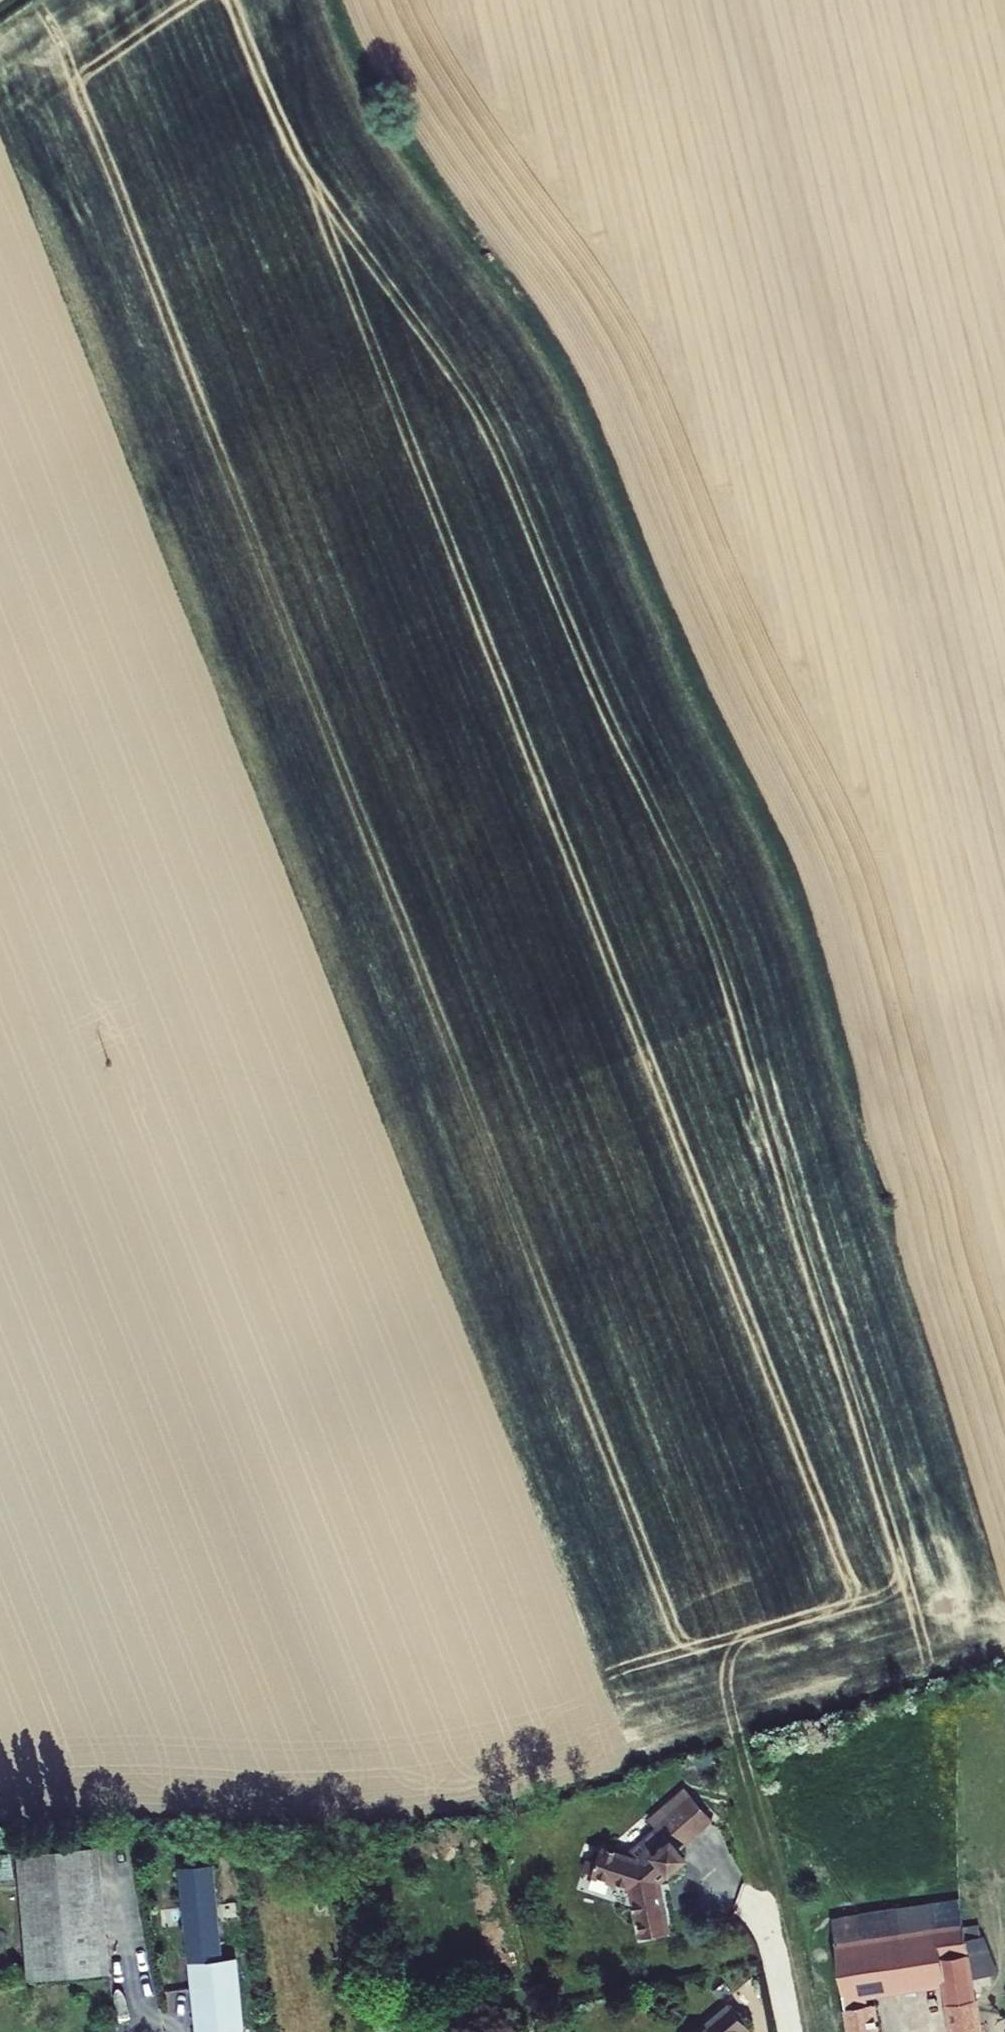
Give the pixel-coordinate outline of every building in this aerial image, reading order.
[(643,1939),(671,1934),(661,1882),(687,1857),(667,1837),(699,1807),(690,1798),(628,1858),(604,1849),(594,1876),(634,1891),(643,1939)] [(26,1975),(105,1968),(94,1847),(15,1855),(26,1975)] [(178,1869),(202,2031),(220,2031),(219,2028),(244,2024),(234,1950),(220,1952),(208,1865),(178,1869)] [(959,1897),(827,1918),(845,2031),(876,2031),(870,1995),(945,1983),(952,2031),(980,2031),(959,1897)] [(746,2029),(728,2009),(703,2031),(742,2031),(746,2029)]
